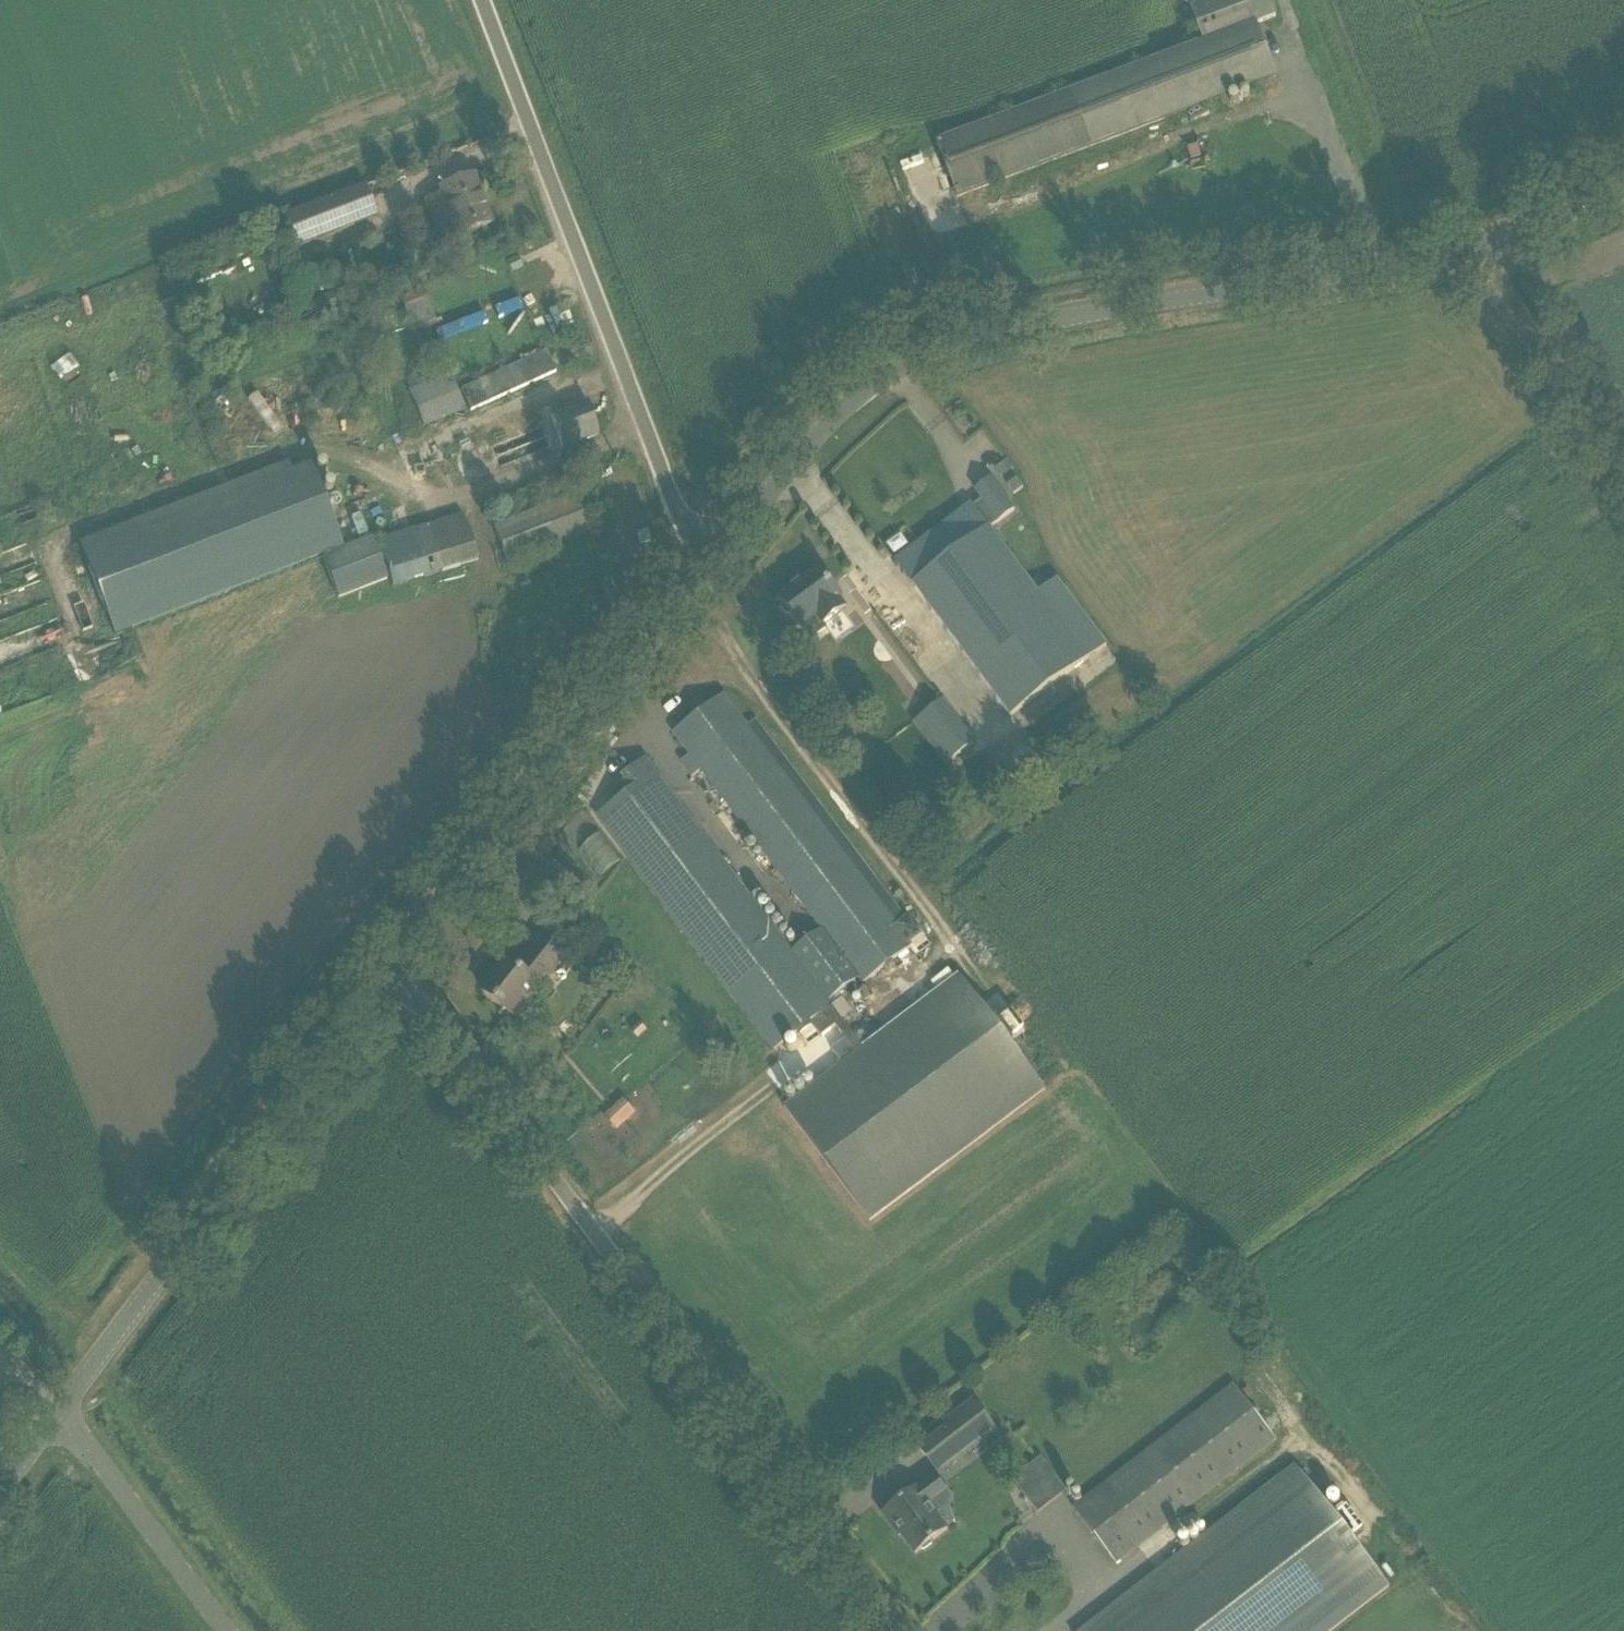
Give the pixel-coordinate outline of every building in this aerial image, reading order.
[(956,198),(1277,77),(1256,24),(1276,17),(1269,0),(1221,0),(1191,11),(1204,44),(936,145),(956,198)] [(433,206),(425,209),(435,236),(439,245),(458,237),(458,238),(471,233),(491,225),(473,177),(452,185),(440,189),(442,195),(431,199),(433,206)] [(280,217),(293,251),(377,218),(364,185),(280,217)] [(518,257),(507,262),(512,273),(523,268),(518,257)] [(398,296),(412,333),(437,324),(423,287),(398,296)] [(460,388),(469,410),(488,402),(556,373),(546,352),(460,388)] [(451,454),(464,487),(599,436),(585,401),(557,412),(553,402),(503,421),(507,432),(451,454)] [(78,543),(114,637),(323,556),(316,538),(336,530),(311,463),(291,471),(288,462),(78,543)] [(896,563),(1012,717),(1107,646),(1057,579),(1038,594),(990,529),(1015,511),(992,479),(975,491),(983,501),(973,507),(972,506),(896,563)] [(1008,486),(1014,495),(1023,489),(1016,479),(1008,486)] [(493,528),(508,565),(590,533),(575,496),(493,528)] [(384,561),(392,588),(478,561),(464,515),(378,541),(381,551),(384,561)] [(377,552),(372,538),(322,557),(339,600),(388,581),(381,562),(384,561),(381,551),(377,552)] [(820,569),(779,599),(783,604),(781,609),(786,616),(791,615),(811,641),(828,629),(825,625),(848,607),(820,569)] [(796,667),(786,674),(795,688),(805,681),(796,667)] [(775,1052),(797,1035),(806,1047),(835,1025),(856,1053),(783,1108),(870,1223),(1047,1091),(959,974),(863,1047),(829,1003),(860,979),(864,984),(913,947),(912,946),(922,939),(920,937),(922,935),(908,916),(906,918),(756,720),(746,727),(723,696),(674,733),(690,755),(681,762),(692,778),(702,770),(822,930),(791,954),(645,759),(623,776),(626,781),(611,792),(618,801),(597,816),(775,1052)] [(913,723),(945,766),(975,744),(943,701),(913,723)] [(599,834),(580,850),(602,878),(620,860),(599,834)] [(553,860),(544,870),(559,883),(568,873),(553,860)] [(482,992),(516,1018),(567,954),(544,936),(518,969),(507,960),(482,992)] [(611,1109),(603,1116),(618,1131),(628,1121),(636,1113),(622,1099),(611,1109)] [(1072,1511),(1115,1566),(1275,1442),(1232,1386),(1072,1511)] [(917,1448),(938,1476),(998,1432),(973,1399),(942,1422),(946,1427),(917,1448)] [(1389,1588),(1351,1538),(1363,1529),(1346,1508),(1335,1517),(1295,1466),(1081,1630),(1333,1630),(1389,1588)] [(1043,1470),(1018,1488),(1038,1514),(1062,1496),(1043,1470)] [(901,1536),(916,1555),(921,1551),(925,1551),(933,1545),(933,1541),(948,1530),(928,1505),(946,1492),(935,1478),(918,1491),(917,1490),(883,1516),(900,1537),(901,1536)]
